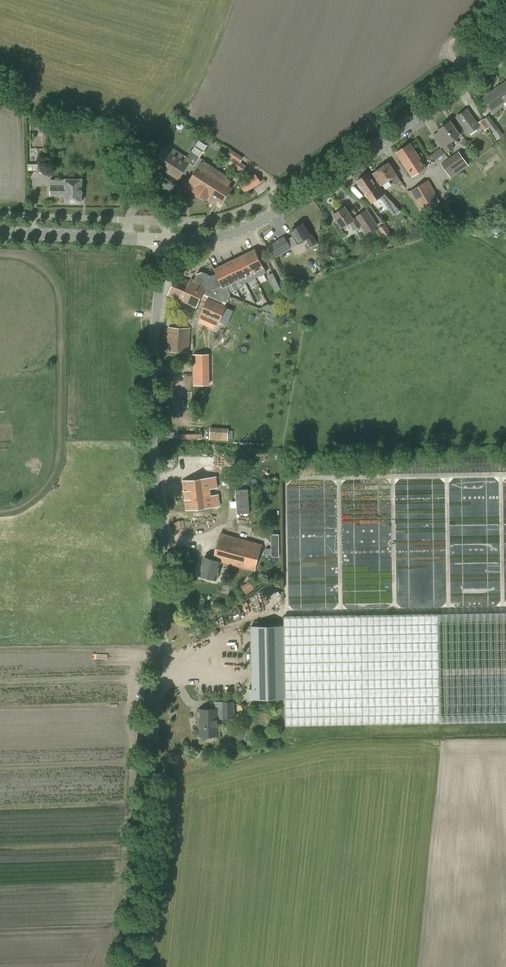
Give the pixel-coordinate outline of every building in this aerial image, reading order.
[(484,98),(494,112),(504,105),(505,107),(505,106),(505,82),(484,98)] [(457,117),(469,133),(479,126),(467,110),(457,117)] [(484,119),(489,128),(489,127),(493,133),(499,128),(489,115),(484,119)] [(484,131),(489,128),(484,119),(483,119),(478,122),(484,131)] [(459,134),(450,122),(439,130),(447,140),(441,144),(448,152),(455,147),(450,141),(459,134)] [(164,147),(162,151),(161,151),(160,152),(161,153),(154,164),(178,179),(189,163),(194,166),(208,145),(199,139),(191,152),(192,153),(188,158),(168,145),(166,148),(164,147)] [(127,142),(118,143),(120,155),(129,153),(127,142)] [(426,167),(411,143),(396,153),(412,176),(426,167)] [(227,155),(232,158),(236,152),(231,149),(227,155)] [(432,155),(438,164),(448,157),(441,149),(432,155)] [(459,151),(441,164),(451,178),(469,165),(459,151)] [(236,152),(232,158),(240,162),(244,157),(236,152)] [(240,162),(232,158),(229,164),(242,172),(246,166),(240,162)] [(187,185),(194,189),(198,184),(198,185),(211,165),(204,160),(202,163),(201,163),(198,167),(190,180),(187,185)] [(400,180),(388,163),(373,173),(381,185),(390,178),(395,184),(400,180)] [(207,199),(207,198),(223,173),(211,165),(198,185),(198,184),(194,189),(193,190),(207,199)] [(223,173),(207,198),(214,202),(217,197),(223,201),(231,189),(227,186),(231,181),(226,178),(228,176),(223,173)] [(244,180),(249,188),(259,181),(254,173),(244,180)] [(380,194),(377,189),(378,188),(375,183),(368,174),(367,175),(357,181),(367,196),(371,193),(374,199),(380,194)] [(50,194),(66,194),(66,201),(82,201),(82,179),(51,179),(50,194)] [(439,197),(432,186),(429,180),(410,191),(420,207),(424,214),(429,215),(439,209),(434,199),(439,197)] [(358,227),(360,226),(365,234),(378,226),(367,209),(356,216),(356,215),(352,218),(345,207),(334,214),(342,226),(348,222),(353,230),(355,230),(356,232),(360,230),(358,227)] [(454,216),(449,218),(452,227),(458,225),(454,216)] [(305,238),(311,247),(317,243),(308,228),(306,229),(302,224),(291,230),(298,243),(305,238)] [(269,247),(275,257),(291,248),(290,247),(286,240),(284,237),(269,247)] [(202,292),(210,296),(208,299),(224,306),(230,294),(225,285),(240,278),(243,284),(266,272),(263,267),(269,264),(266,258),(260,261),(255,250),(215,269),(218,274),(213,277),(202,272),(197,274),(195,280),(192,279),(191,281),(177,275),(168,295),(196,307),(202,292)] [(219,321),(225,307),(224,306),(208,299),(201,314),(204,315),(201,321),(213,327),(216,320),(219,321)] [(268,305),(261,308),(288,319),(290,313),(268,305)] [(167,352),(189,352),(190,328),(168,327),(167,352)] [(195,353),(195,361),(205,361),(205,353),(195,353)] [(209,439),(222,440),(222,428),(210,427),(209,439)] [(218,488),(216,476),(183,480),(187,510),(220,506),(219,494),(211,495),(210,489),(218,488)] [(250,513),(248,489),(236,490),(237,514),(250,513)] [(205,557),(200,575),(216,579),(221,561),(255,571),(262,544),(221,533),(213,560),(205,557)] [(281,554),(281,533),(273,533),(273,548),(267,548),(267,554),(281,554)] [(248,593),(257,587),(252,580),(243,586),(248,593)] [(284,617),(284,625),(251,626),(252,684),(252,689),(249,689),(249,699),(285,698),(286,725),(363,724),(440,722),(505,721),(505,612),(438,614),(361,615),(284,617)] [(233,702),(223,702),(223,709),(201,709),(201,726),(199,726),(200,736),(218,735),(218,718),(233,718),(233,702)]
